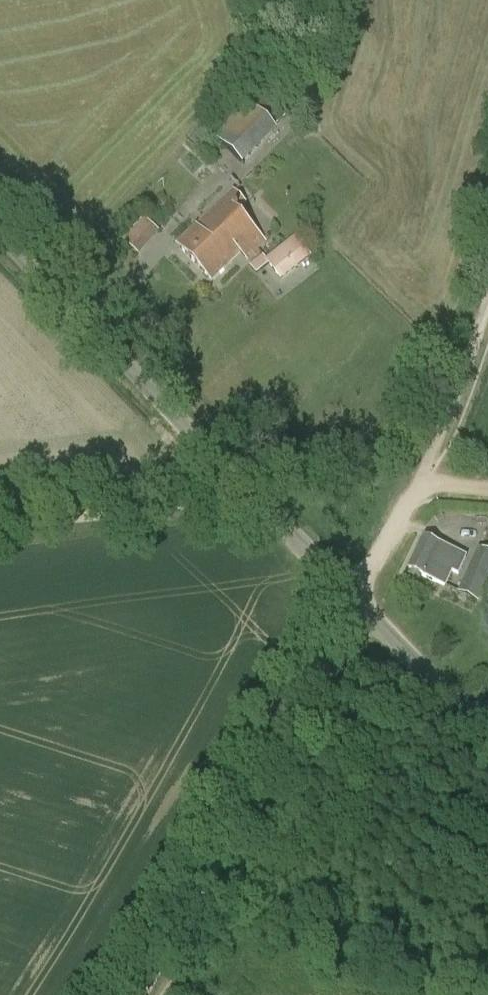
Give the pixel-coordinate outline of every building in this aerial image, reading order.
[(274,78),(263,90),(268,95),(255,109),(248,101),(214,136),(243,165),(289,116),(276,104),(288,92),(274,78)] [(246,259),(265,240),(237,212),(246,203),(233,190),(178,245),(211,279),(239,252),(246,259)] [(123,241),(138,254),(159,230),(145,217),(123,241)] [(263,257),(250,266),(257,274),(269,264),(282,280),(309,258),(295,240),(267,262),(263,257)] [(436,583),(446,587),(452,573),(459,576),(467,558),(447,549),(424,539),(409,571),(436,583)] [(458,593),(479,602),(487,582),(487,553),(478,548),(458,593)]
